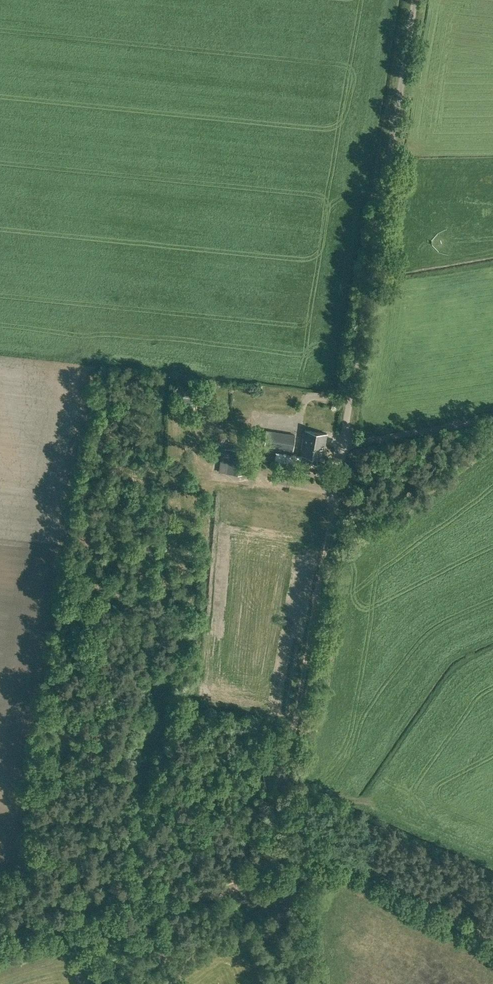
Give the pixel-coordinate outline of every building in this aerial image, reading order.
[(295,435),(267,430),(265,445),(293,450),(295,435)] [(303,444),(324,448),(327,433),(305,430),(303,444)] [(324,448),(303,444),(301,455),(323,458),(324,448)] [(241,474),(243,450),(228,449),(226,473),(241,474)] [(299,466),(301,456),(282,453),(278,471),(291,474),(293,465),(299,466)]
